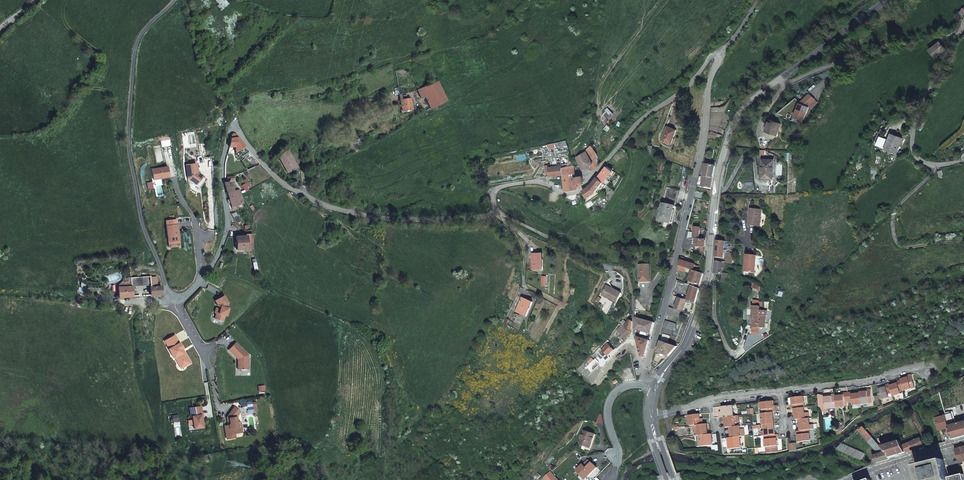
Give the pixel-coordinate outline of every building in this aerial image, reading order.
[(229,4),(226,0),(215,0),(219,4),(216,6),(221,11),(229,4)] [(956,15),(960,19),(963,14),(963,6),(956,15)] [(936,58),(946,50),(946,49),(940,41),(930,50),(936,58)] [(426,103),(429,109),(445,101),(436,81),(417,91),(422,105),(426,103)] [(800,103),(794,117),(804,121),(810,107),(808,106),(816,99),(809,94),(800,103)] [(410,99),(399,101),(401,112),(412,111),(410,99)] [(608,107),(605,110),(612,118),(615,115),(608,107)] [(783,125),(772,120),(767,131),(777,136),(783,125)] [(677,130),(667,126),(662,140),(672,143),(677,130)] [(903,139),(891,134),(886,148),(897,153),(903,139)] [(243,155),(247,151),(245,148),(238,139),(236,140),(235,138),(236,137),(235,136),(233,135),(232,135),(231,136),(230,138),(228,147),(236,146),(243,155)] [(550,150),(568,145),(567,140),(548,144),(550,150)] [(280,158),(287,173),(297,168),(290,154),(288,149),(279,153),(278,153),(280,158)] [(583,169),(590,165),(593,164),(588,155),(587,153),(586,152),(577,157),(583,169)] [(595,168),(597,166),(597,156),(595,153),(588,155),(593,164),(590,165),(592,169),(595,168)] [(764,160),(762,179),(773,180),(774,161),(764,160)] [(658,172),(663,174),(667,164),(662,162),(658,172)] [(197,163),(187,165),(188,178),(201,187),(207,179),(198,172),(197,163)] [(560,168),(569,166),(568,163),(562,165),(562,166),(550,167),(545,168),(545,169),(546,169),(547,173),(549,173),(550,176),(561,175),(560,168)] [(713,178),(716,166),(703,164),(700,176),(713,178)] [(581,182),(584,182),(583,175),(575,177),(572,165),(569,166),(560,168),(561,175),(563,185),(564,188),(564,190),(578,188),(581,185),(581,182)] [(168,166),(152,169),(154,179),(170,177),(168,166)] [(614,172),(608,166),(600,175),(606,181),(614,172)] [(590,185),(584,190),(588,196),(596,190),(598,189),(604,182),(599,177),(598,176),(590,185)] [(713,183),(713,178),(700,176),(697,185),(712,188),(713,183)] [(225,184),(228,192),(239,188),(234,185),(232,185),(230,182),(225,184)] [(601,192),(607,185),(604,182),(598,189),(601,192)] [(678,190),(667,187),(658,220),(671,223),(678,190)] [(239,188),(228,192),(230,199),(241,194),(239,188)] [(695,196),(694,198),(697,199),(701,200),(703,193),(696,191),(695,196)] [(244,202),(241,194),(230,199),(233,206),(244,202)] [(754,225),(763,226),(763,219),(764,209),(753,208),(752,218),(754,219),(754,225)] [(165,221),(169,248),(180,247),(177,220),(174,220),(169,220),(165,221)] [(705,241),(706,239),(700,239),(700,227),(694,226),(694,234),(694,238),(696,238),(696,245),(702,245),(702,252),(705,252),(705,241)] [(691,251),(693,238),(694,234),(687,231),(684,244),(683,248),(691,251)] [(252,248),(251,234),(244,235),(244,236),(241,236),(234,236),(235,250),(241,249),(252,248)] [(731,253),(732,243),(732,241),(724,241),(718,241),(717,241),(717,245),(716,254),(715,261),(725,262),(729,262),(732,264),(733,253),(731,253)] [(542,256),(532,255),(532,271),(541,272),(542,256)] [(746,257),(743,274),(753,275),(756,258),(746,257)] [(690,261),(680,258),(680,261),(679,266),(691,270),(693,270),(697,271),(698,266),(695,265),(689,263),(690,261)] [(724,265),(725,262),(715,261),(715,265),(714,273),(715,274),(720,274),(722,265),(724,265)] [(640,281),(651,281),(650,264),(649,264),(649,262),(645,262),(645,265),(639,265),(640,281)] [(703,276),(703,273),(697,271),(693,270),(690,281),(689,284),(692,286),(695,287),(696,285),(700,286),(703,276)] [(147,295),(161,294),(160,286),(156,286),(155,277),(149,277),(149,276),(129,277),(129,288),(130,288),(149,286),(150,290),(147,291),(147,295)] [(117,297),(131,296),(130,288),(129,288),(129,277),(127,277),(128,281),(120,282),(117,285),(118,287),(117,287),(117,297)] [(697,295),(699,288),(695,287),(692,286),(691,289),(689,296),(688,301),(695,303),(697,295)] [(619,294),(611,291),(610,292),(603,289),(599,299),(615,305),(619,294)] [(228,303),(224,295),(215,300),(217,304),(217,305),(221,306),(220,309),(216,308),(215,312),(216,313),(215,318),(223,321),(224,315),(226,315),(228,308),(227,307),(228,303)] [(685,300),(679,298),(675,309),(682,311),(687,300),(685,300)] [(532,304),(521,299),(515,314),(525,319),(532,304)] [(753,331),(760,332),(760,327),(766,327),(766,313),(761,313),(761,316),(759,316),(759,306),(760,304),(755,300),(753,306),(754,316),(753,327),(753,331)] [(680,311),(673,309),(671,314),(678,317),(680,311)] [(638,312),(635,312),(635,324),(635,329),(651,333),(654,322),(638,318),(638,312)] [(622,323),(619,326),(617,329),(626,339),(632,333),(632,332),(632,321),(629,320),(625,327),(622,323)] [(675,324),(669,322),(666,328),(673,330),(675,324)] [(640,332),(635,331),(635,336),(639,346),(642,357),(645,357),(649,340),(639,337),(640,332)] [(657,352),(669,356),(674,350),(677,346),(667,343),(669,339),(669,336),(663,334),(662,337),(657,352)] [(185,366),(190,362),(184,351),(183,352),(181,349),(182,348),(183,348),(180,342),(179,342),(175,335),(165,340),(169,348),(168,348),(174,357),(175,357),(177,362),(181,360),(185,366)] [(236,342),(228,349),(238,359),(239,360),(239,362),(238,364),(238,369),(248,369),(248,355),(236,342)] [(614,350),(607,342),(601,348),(608,356),(614,350)] [(591,364),(595,360),(592,357),(583,367),(587,370),(592,365),(591,364)] [(916,387),(912,374),(908,375),(909,377),(901,379),(902,380),(904,389),(905,390),(916,387)] [(901,390),(904,389),(902,380),(898,381),(898,383),(895,384),(890,386),(892,393),(893,396),(902,393),(901,390)] [(946,416),(949,426),(955,425),(949,401),(963,397),(963,381),(962,380),(942,394),(946,416)] [(890,386),(890,384),(886,385),(887,387),(883,388),(879,390),(882,400),(890,397),(889,394),(892,393),(890,386)] [(868,391),(860,392),(860,393),(862,404),(873,402),(871,389),(868,389),(868,391)] [(852,392),(848,393),(849,402),(853,401),(854,408),(862,407),(862,404),(860,393),(856,394),(852,394),(852,392)] [(849,402),(848,393),(844,393),(844,395),(841,395),(836,396),(837,407),(846,406),(845,402),(849,402)] [(836,396),(836,394),(832,395),(832,396),(825,397),(825,398),(819,399),(820,408),(826,407),(826,409),(837,408),(837,407),(836,396)] [(805,408),(804,396),(792,398),(793,405),(791,405),(792,409),(795,409),(805,408)] [(257,411),(256,401),(246,402),(247,412),(257,411)] [(774,408),(773,401),(762,403),(763,414),(774,412),(776,412),(776,408),(774,408)] [(202,414),(201,406),(189,408),(191,416),(192,416),(194,428),(203,427),(201,415),(202,414)] [(734,416),(733,406),(722,407),(723,412),(723,414),(721,414),(721,418),(724,417),(726,417),(734,416)] [(242,432),(241,426),(238,426),(237,422),(236,417),(240,411),(234,407),(227,417),(227,418),(229,418),(230,423),(229,424),(229,425),(224,426),(227,439),(235,437),(234,433),(242,432)] [(806,408),(805,408),(795,409),(796,420),(797,420),(800,419),(811,418),(810,412),(806,413),(806,408)] [(774,412),(763,414),(762,414),(764,425),(766,425),(775,424),(774,412)] [(691,416),(689,416),(690,426),(694,426),(704,425),(703,421),(701,421),(701,419),(700,415),(691,416)] [(739,416),(734,416),(726,417),(726,423),(727,428),(731,427),(736,427),(736,423),(740,423),(739,416)] [(949,426),(946,416),(937,419),(940,431),(949,428),(949,426)] [(811,429),(816,429),(815,424),(811,425),(811,418),(800,419),(801,431),(811,429)] [(949,428),(952,440),(963,436),(963,422),(962,423),(955,425),(949,426),(949,428)] [(173,425),(176,437),(182,436),(180,424),(173,425)] [(709,435),(708,424),(704,425),(694,426),(695,433),(699,433),(699,436),(709,435)] [(762,432),(763,436),(766,436),(777,435),(775,424),(766,425),(766,431),(762,432)] [(731,427),(732,438),(741,437),(746,436),(745,429),(741,429),(741,426),(736,427),(731,427)] [(857,430),(876,451),(882,447),(863,426),(857,430)] [(812,441),(811,429),(801,431),(799,431),(797,431),(798,435),(800,434),(801,442),(812,441)] [(584,431),(579,444),(590,448),(595,434),(584,431)] [(714,446),(713,434),(709,435),(699,436),(698,436),(699,448),(714,446)] [(778,438),(779,438),(779,435),(777,435),(766,436),(767,447),(768,447),(779,446),(778,438)] [(732,438),(729,438),(731,450),(742,449),(741,437),(732,438)] [(913,451),(924,445),(921,438),(903,446),(906,452),(912,450),(913,451)] [(906,452),(903,446),(901,440),(882,447),(887,452),(888,452),(889,457),(906,452)] [(842,443),(837,449),(860,459),(864,453),(842,443)] [(888,452),(887,452),(878,455),(874,455),(876,462),(880,461),(890,458),(889,457),(888,452)] [(583,464),(577,470),(585,479),(596,468),(591,463),(588,460),(583,464)] [(942,461),(916,467),(919,479),(948,479),(942,461)] [(549,470),(542,477),(545,479),(559,479),(549,470)]
